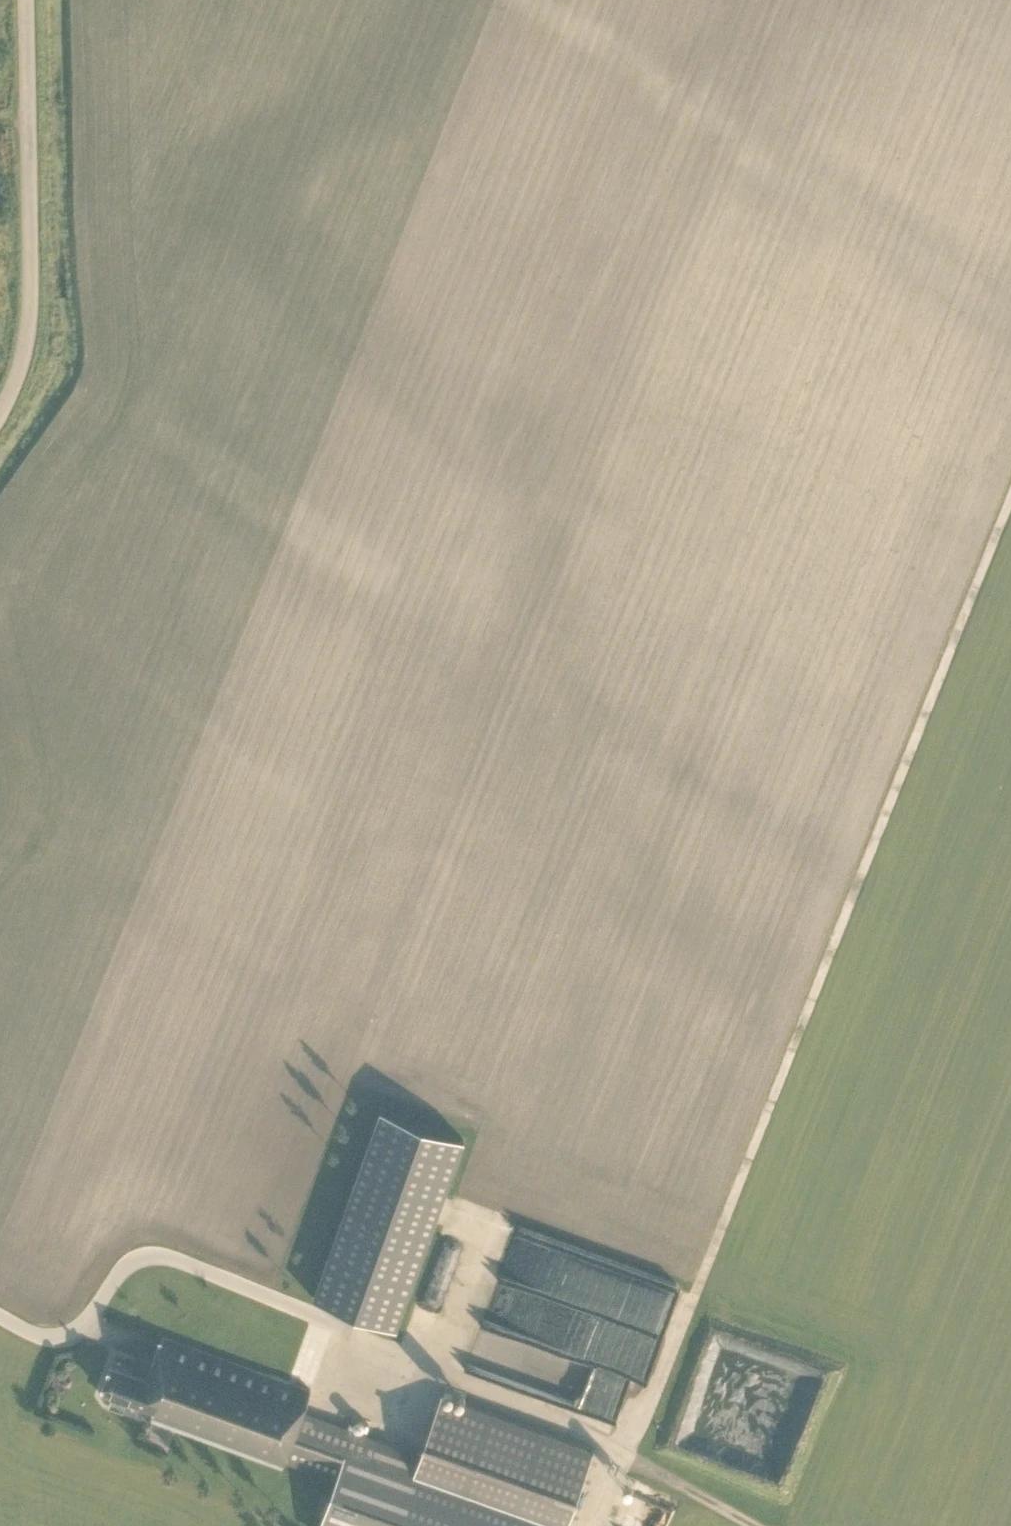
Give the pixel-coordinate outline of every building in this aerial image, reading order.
[(311,1296),(395,1327),(462,1139),(378,1109),(311,1296)] [(649,1381),(684,1276),(523,1224),(521,1229),(523,1253),(528,1238),(529,1265),(538,1237),(540,1269),(529,1270),(530,1288),(610,1314),(597,1353),(591,1353),(511,1327),(506,1327),(482,1320),(469,1359),(469,1364),(621,1414),(624,1404),(638,1403),(642,1389),(641,1381),(649,1381)] [(303,1409),(310,1389),(160,1334),(145,1375),(110,1362),(101,1387),(114,1392),(110,1402),(123,1407),(126,1397),(153,1406),(149,1417),(283,1465),(286,1457),(338,1476),(320,1525),(565,1525),(593,1446),(443,1392),(422,1451),(303,1409)]
